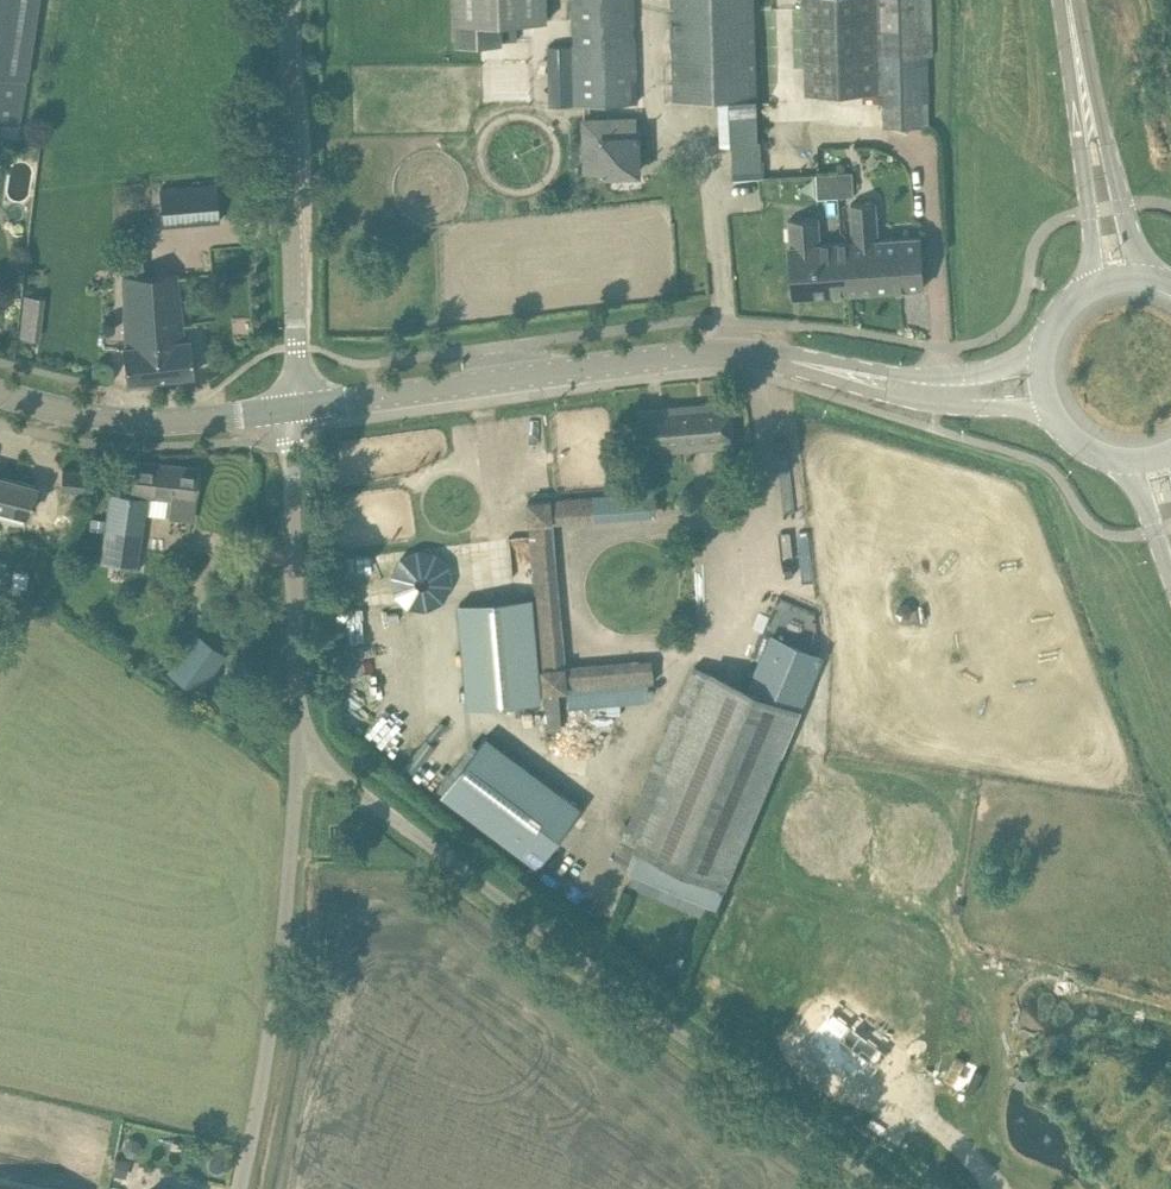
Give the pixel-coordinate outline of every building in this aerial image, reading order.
[(18,137),(27,82),(37,84),(40,68),(29,67),(39,0),(0,0),(0,134),(18,137)] [(455,43),(504,42),(503,21),(549,20),(548,0),(454,0),(455,43)] [(575,64),(549,64),(550,104),(624,102),(637,102),(634,0),(573,0),(575,64)] [(674,101),(720,99),(721,142),(757,141),(756,98),(753,0),(671,0),(674,101)] [(905,125),(929,124),(927,54),(921,54),(920,0),(804,0),(807,93),(882,91),(883,126),(905,125)] [(585,118),(584,118),(585,172),(601,171),(603,171),(603,172),(605,172),(605,171),(637,170),(638,170),(638,171),(639,171),(639,169),(638,136),(638,135),(637,135),(637,117),(636,117),(585,118)] [(838,196),(855,195),(853,171),(836,172),(838,196)] [(214,185),(161,190),(164,224),(217,219),(214,185)] [(849,270),(850,291),(924,286),(920,235),(883,238),(880,200),(852,202),(854,240),(856,270),(849,270)] [(790,244),(792,271),(793,295),(850,291),(849,270),(856,270),(854,240),(820,242),(818,216),(789,218),(791,244),(790,244)] [(121,227),(121,237),(132,237),(132,227),(121,227)] [(123,346),(124,358),(126,381),(193,374),(189,338),(183,339),(176,273),(143,277),(141,259),(123,261),(124,275),(123,276),(125,345),(123,346)] [(19,337),(34,338),(36,322),(21,320),(19,337)] [(638,409),(640,433),(642,451),(733,445),(732,423),(730,399),(707,401),(707,403),(638,409)] [(173,495),(171,516),(192,518),(198,467),(135,461),(131,490),(173,495)] [(92,490),(94,471),(62,468),(60,486),(92,490)] [(28,513),(35,484),(0,475),(0,506),(28,513)] [(654,490),(528,501),(544,691),(545,690),(548,728),(563,727),(560,689),(654,681),(653,666),(557,674),(544,514),(656,505),(654,490)] [(136,564),(146,499),(110,494),(107,519),(105,530),(101,559),(136,564)] [(92,517),(90,528),(105,530),(107,519),(92,517)] [(678,598),(679,589),(679,580),(676,572),(672,564),(667,557),(660,551),(653,546),(644,543),(636,542),(627,542),(618,544),(610,547),(602,552),(596,558),(591,566),(588,574),(586,583),(586,592),(587,600),(590,609),(595,616),(601,623),(608,628),(616,632),(625,634),(634,635),(643,634),(651,631),(659,627),(666,621),(671,614),(676,606),(678,598)] [(474,543),(330,560),(336,608),(449,595),(446,567),(476,563),(474,543)] [(14,568),(12,585),(26,587),(28,570),(14,568)] [(531,596),(460,602),(469,706),(540,700),(531,596)] [(195,633),(176,659),(192,670),(183,682),(198,693),(225,655),(195,633)] [(614,857),(719,901),(800,707),(798,706),(819,656),(769,635),(748,685),(696,663),(614,857)] [(582,808),(486,735),(442,793),(538,865),(582,808)] [(871,1076),(889,1051),(833,1009),(809,1041),(826,1055),(822,1060),(840,1073),(844,1068),(855,1076),(861,1068),(871,1076)] [(115,1157),(112,1173),(125,1175),(128,1159),(115,1157)]
